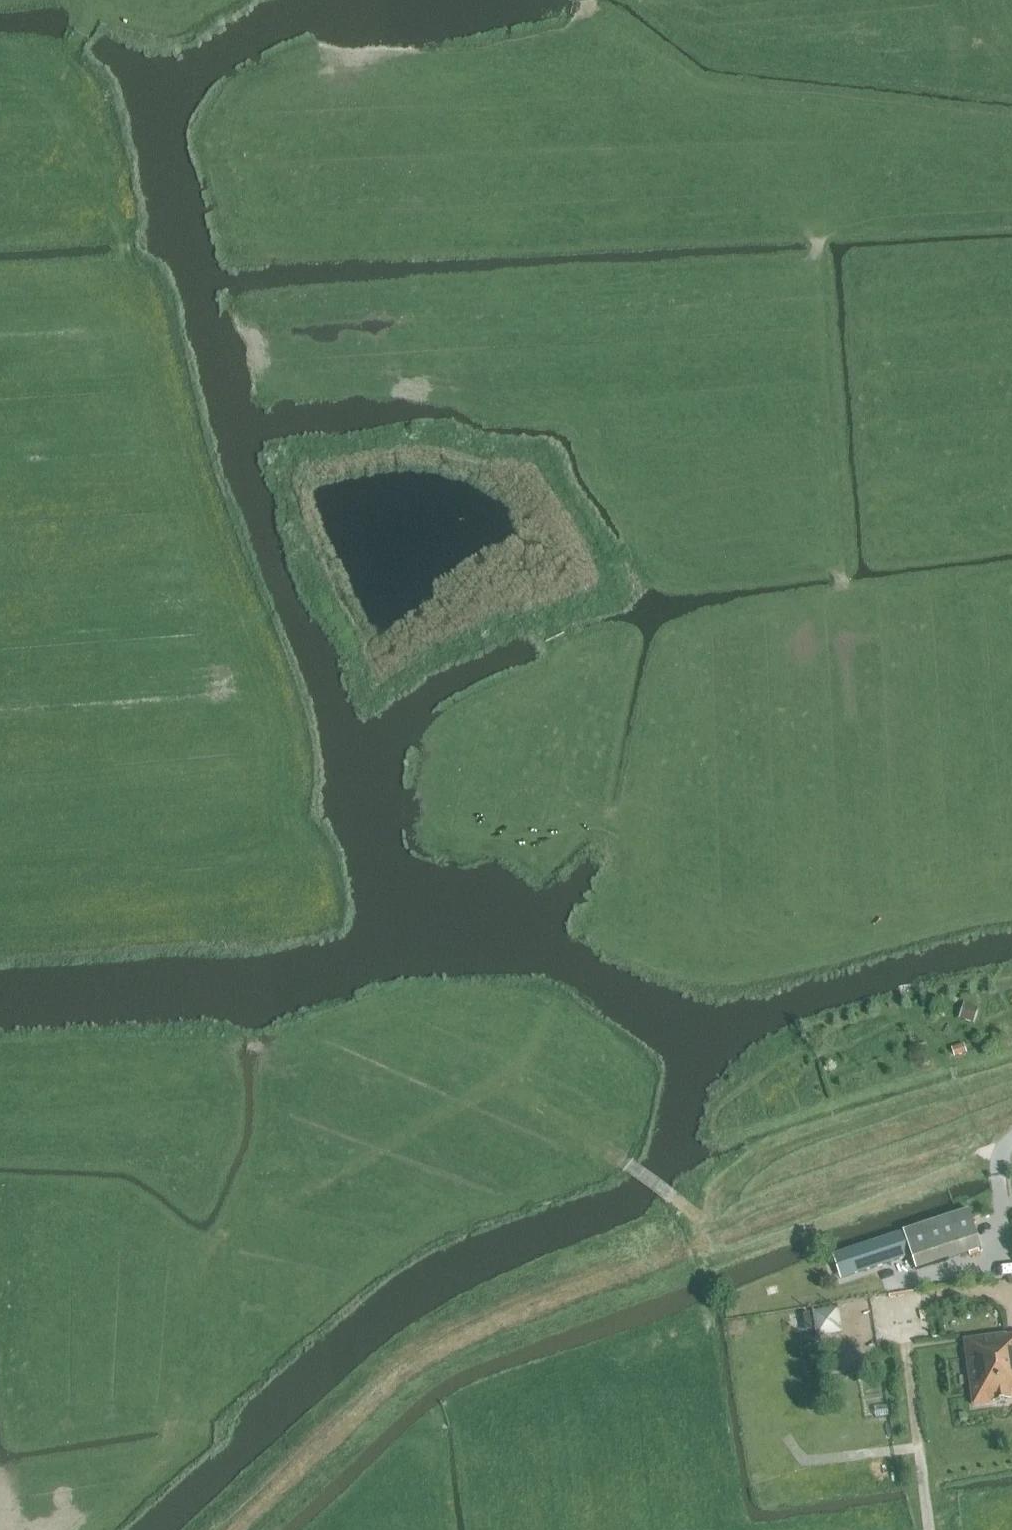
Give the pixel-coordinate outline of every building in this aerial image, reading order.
[(972,990),(968,1007),(984,1011),(988,994),(972,990)] [(844,1252),(845,1255),(826,1262),(829,1270),(823,1272),(826,1281),(850,1273),(851,1275),(912,1255),(917,1270),(982,1249),(969,1210),(905,1231),(905,1232),(844,1252)] [(838,1304),(812,1308),(815,1334),(841,1331),(838,1304)] [(994,1406),(991,1383),(1001,1381),(999,1367),(1011,1365),(1011,1334),(964,1341),(973,1408),(994,1406)] [(999,1367),(1001,1381),(991,1383),(994,1406),(1011,1403),(1011,1365),(999,1367)]
